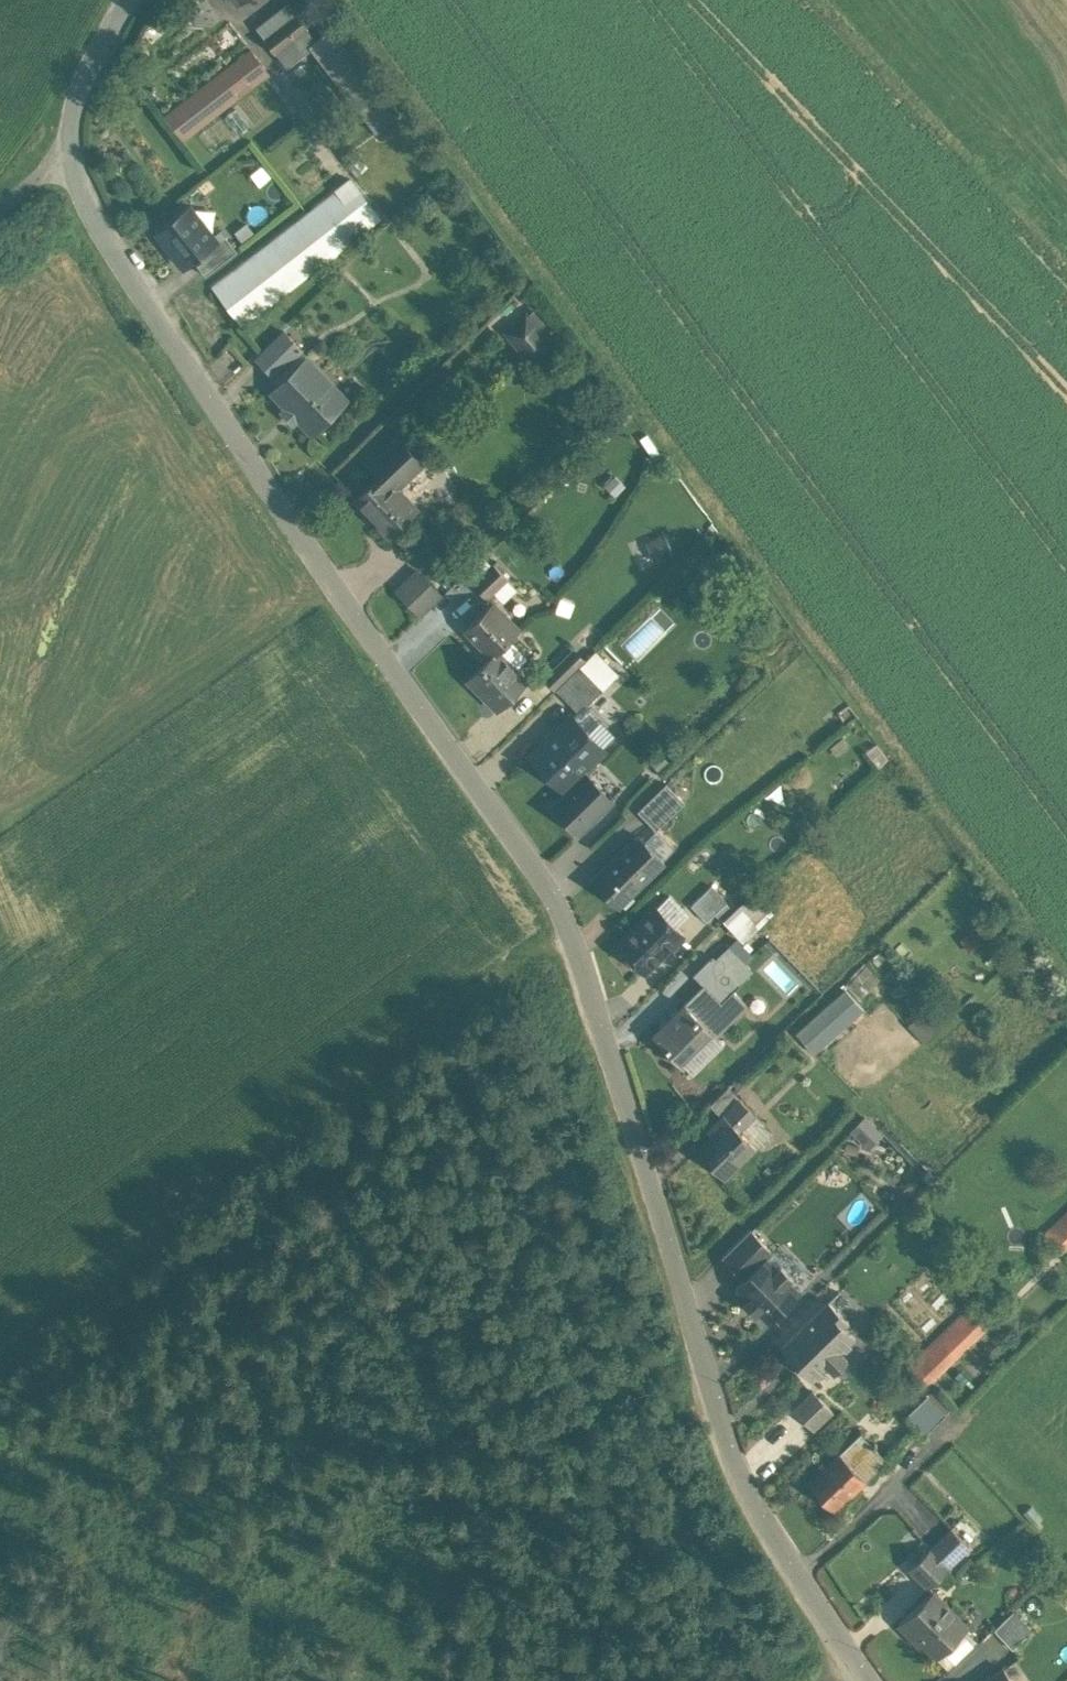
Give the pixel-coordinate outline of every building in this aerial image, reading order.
[(318,38),(290,0),(286,0),(254,23),(283,63),(318,38)] [(249,50),(163,118),(181,140),(267,72),(249,50)] [(350,175),(211,283),(244,325),(383,218),(350,175)] [(188,206),(157,229),(185,264),(216,240),(188,206)] [(531,310),(508,328),(538,367),(562,349),(531,310)] [(282,392),(321,434),(358,399),(319,357),(282,392)] [(405,543),(433,515),(407,488),(431,464),(399,431),(346,484),(405,543)] [(649,538),(656,555),(669,549),(661,533),(649,538)] [(646,536),(631,542),(641,563),(655,557),(646,536)] [(486,552),(465,570),(487,594),(494,588),(503,598),(516,585),(486,552)] [(420,614),(444,591),(418,564),(394,587),(420,614)] [(474,630),(499,658),(509,648),(531,628),(505,601),(474,630)] [(539,681),(509,648),(499,658),(476,679),(506,712),(539,681)] [(535,754),(572,793),(595,771),(618,749),(580,711),(535,754)] [(623,799),(595,771),(572,793),(560,804),(588,833),(623,799)] [(603,884),(629,909),(673,865),(648,840),(603,884)] [(711,921),(730,899),(711,881),(691,902),(711,921)] [(722,917),(742,937),(771,910),(752,889),(722,917)] [(625,946),(654,975),(694,935),(665,906),(625,946)] [(845,984),(797,1029),(817,1051),(866,1006),(845,984)] [(650,1043),(682,1075),(726,1033),(694,1000),(650,1043)] [(698,1145),(734,1183),(764,1154),(745,1134),(763,1117),(746,1099),(698,1145)] [(869,1146),(884,1132),(867,1114),(852,1128),(869,1146)] [(1049,1225),(1066,1244),(1066,1208),(1049,1225)] [(778,1325),(811,1293),(776,1257),(781,1252),(761,1231),(731,1260),(748,1278),(741,1285),(778,1325)] [(814,1379),(860,1333),(825,1297),(778,1344),(814,1379)] [(922,1354),(943,1372),(986,1321),(964,1303),(922,1354)] [(935,1384),(906,1411),(925,1431),(954,1404),(935,1384)] [(792,1406),(814,1429),(835,1409),(812,1386),(792,1406)] [(849,1455),(815,1489),(843,1515),(876,1481),(849,1455)] [(950,1524),(907,1565),(927,1586),(970,1544),(950,1524)] [(941,1589),(904,1626),(939,1660),(975,1623),(941,1589)] [(995,1626),(1013,1645),(1032,1627),(1014,1608),(995,1626)] [(988,1680),(1019,1680),(1008,1666),(988,1680)]
